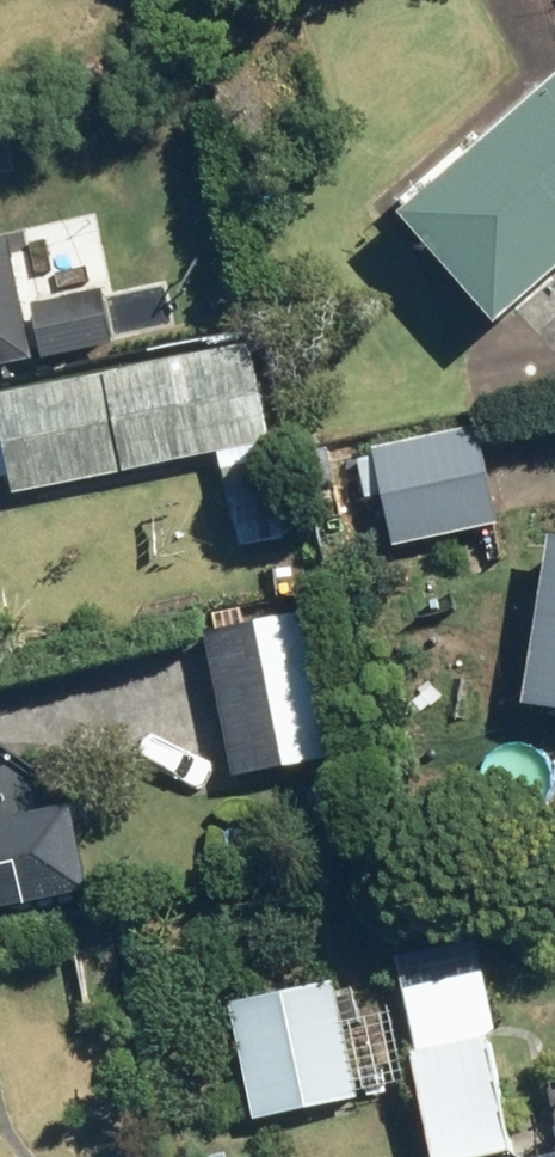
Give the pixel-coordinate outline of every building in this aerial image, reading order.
[(554,278),(554,90),(377,221),(474,346),(554,278)] [(43,362),(171,335),(160,285),(125,293),(121,277),(29,296),(14,228),(0,231),(0,371),(43,362)] [(21,491),(225,454),(240,539),(347,520),(330,422),(282,431),(265,342),(3,391),(21,491)] [(485,415),(386,440),(389,451),(363,458),(374,504),(397,499),(407,538),(509,513),(485,415)] [(322,607),(218,627),(247,772),(350,752),(322,607)] [(543,697),(554,699),(554,620),(543,697)] [(6,917),(4,904),(103,885),(86,800),(0,817),(0,919),(6,917)] [(491,936),(412,951),(449,1156),(471,1156),(522,1148),(500,1030),(508,1028),(491,936)] [(345,980),(248,995),(266,1113),(401,1093),(391,1032),(354,1038),(345,980)] [(9,1048),(0,1014),(0,1051),(9,1048)]
